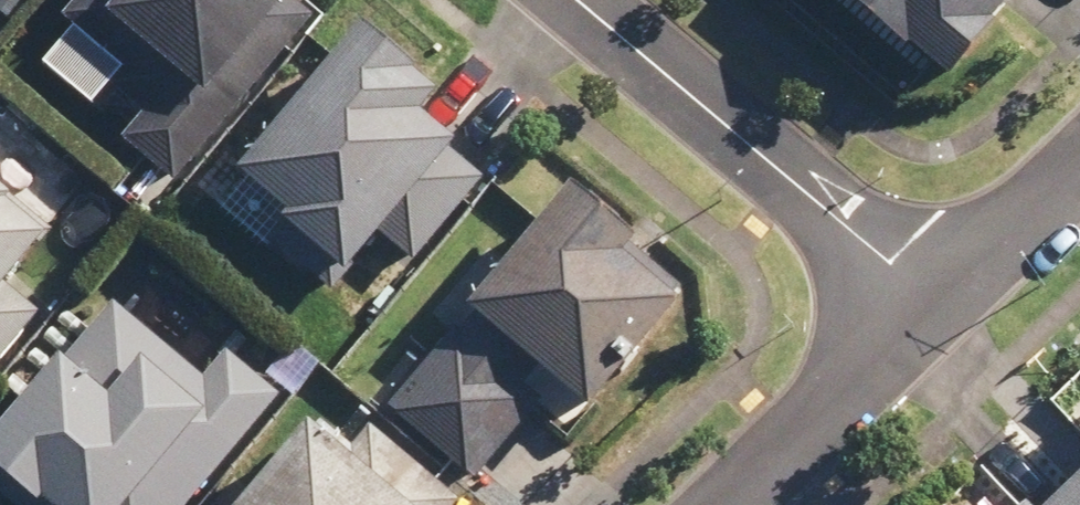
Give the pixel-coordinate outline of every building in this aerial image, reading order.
[(61,26),(74,37),(42,75),(89,113),(106,92),(142,121),(119,150),(166,187),(223,117),(205,102),(282,7),(273,0),(82,0),(61,26)] [(825,2),(952,92),(1011,9),(999,0),(827,0),(825,2)] [(324,292),(445,153),(412,125),(427,107),(356,44),(229,190),(278,232),(268,243),(324,292)] [(412,354),(369,409),(472,488),(540,400),(581,431),(671,315),(617,273),(633,252),(562,197),(430,368),(412,354)] [(45,254),(0,213),(0,303),(45,254)] [(112,305),(0,431),(0,502),(3,504),(134,504),(201,429),(231,456),(278,404),(226,358),(202,385),(112,305)] [(307,427),(249,495),(225,474),(199,504),(455,504),(433,487),(442,477),(373,419),(342,457),(307,427)] [(1052,504),(1079,504),(1079,478),(1052,504)]
